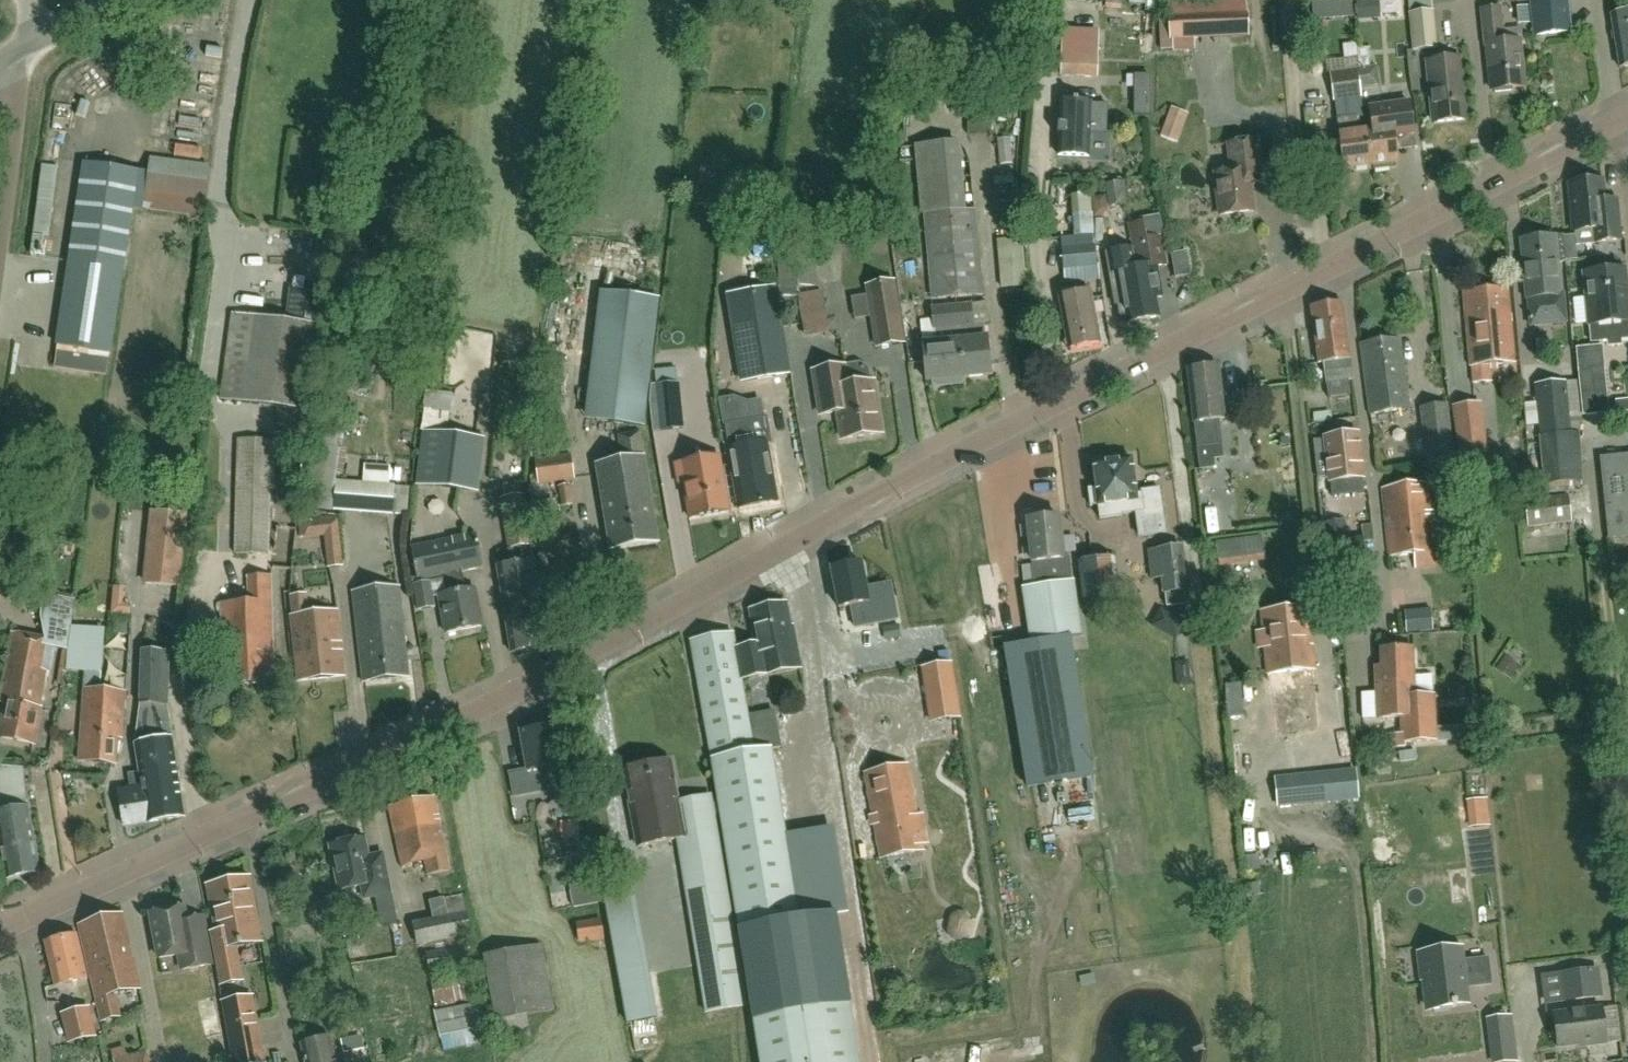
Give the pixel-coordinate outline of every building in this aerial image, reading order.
[(1170,40),(1171,40),(1173,52),(1198,50),(1197,39),(1249,36),(1248,0),(1170,0),(1170,40)] [(1434,12),(1433,0),(1407,0),(1409,14),(1410,14),(1413,50),(1437,48),(1433,12),(1434,12)] [(1531,2),(1535,37),(1570,33),(1566,0),(1531,0),(1531,2)] [(1525,87),(1520,42),(1504,44),(1500,8),(1483,10),(1487,47),(1488,47),(1493,91),(1496,90),(1497,94),(1514,92),(1513,89),(1525,87)] [(1156,15),(1152,15),(1146,14),(1143,50),(1153,51),(1156,15)] [(1611,17),(1620,68),(1627,67),(1627,14),(1611,17)] [(1099,31),(1064,30),(1064,45),(1062,45),(1061,77),(1098,78),(1099,31)] [(1460,59),(1444,60),(1428,62),(1435,124),(1466,121),(1462,76),(1460,59)] [(929,137),(950,138),(951,64),(930,63),(929,137)] [(1371,67),(1330,73),(1334,102),(1362,98),(1361,89),(1374,87),(1374,86),(1379,86),(1377,67),(1371,67)] [(1134,78),(1134,120),(1149,119),(1149,78),(1134,78)] [(1061,93),(1061,102),(1059,102),(1057,155),(1088,156),(1089,129),(1106,129),(1106,104),(1091,104),(1091,93),(1061,93)] [(1372,108),(1375,130),(1366,131),(1371,166),(1372,165),(1373,171),(1389,169),(1389,163),(1398,162),(1397,151),(1417,148),(1411,103),(1372,108)] [(1177,143),(1186,121),(1169,114),(1160,136),(1177,143)] [(1371,166),(1366,131),(1358,132),(1356,117),(1337,119),(1339,135),(1343,169),(1371,166)] [(1216,173),(1221,215),(1254,212),(1251,183),(1261,182),(1257,141),(1229,144),(1232,171),(1216,173)] [(187,149),(185,161),(212,164),(213,153),(187,149)] [(150,157),(148,172),(145,191),(146,191),(145,194),(143,209),(203,217),(205,201),(210,165),(150,157)] [(139,170),(82,161),(55,346),(58,347),(54,368),(106,376),(110,355),(111,355),(139,170)] [(36,212),(33,235),(31,253),(41,255),(44,236),(47,212),(52,213),(58,165),(42,164),(36,212)] [(1617,201),(1604,202),(1602,181),(1568,183),(1573,234),(1593,232),(1594,245),(1622,242),(1619,210),(1618,210),(1617,201)] [(1105,185),(1108,208),(1126,206),(1123,182),(1105,185)] [(974,210),(924,214),(932,300),(982,295),(974,210)] [(1128,225),(1136,268),(1145,266),(1146,271),(1138,273),(1140,288),(1142,287),(1143,292),(1144,292),(1144,294),(1150,293),(1151,299),(1141,300),(1144,320),(1160,317),(1157,300),(1164,299),(1158,268),(1168,267),(1162,235),(1146,238),(1143,222),(1128,225)] [(1528,300),(1529,300),(1531,326),(1567,323),(1564,294),(1561,294),(1555,237),(1553,237),(1551,233),(1535,234),(1535,239),(1522,240),(1528,300)] [(1093,235),(1074,236),(1062,237),(1063,249),(1062,249),(1063,271),(1064,271),(1066,283),(1100,280),(1093,235)] [(797,288),(797,285),(799,255),(799,252),(779,250),(776,287),(797,288)] [(1192,275),(1188,252),(1173,254),(1176,278),(1192,275)] [(1145,266),(1136,268),(1118,271),(1124,303),(1111,305),(1115,331),(1130,328),(1129,323),(1144,320),(1141,300),(1151,299),(1150,293),(1144,294),(1144,292),(1143,292),(1142,287),(1140,288),(1138,273),(1146,271),(1145,266)] [(1622,340),(1627,339),(1627,298),(1625,269),(1584,273),(1589,326),(1590,326),(1592,343),(1607,341),(1607,347),(1623,346),(1622,340)] [(903,345),(899,321),(893,283),(867,287),(877,349),(903,345)] [(731,311),(743,382),(788,375),(774,288),(735,294),(737,310),(731,311)] [(1514,363),(1508,289),(1464,293),(1470,367),(1473,367),(1474,383),(1491,382),(1490,365),(1514,363)] [(616,401),(614,423),(644,427),(660,299),(602,292),(588,398),(616,401)] [(1100,343),(1091,292),(1059,298),(1068,349),(1100,343)] [(836,295),(809,297),(812,336),(839,335),(836,295)] [(1343,304),(1311,309),(1318,364),(1323,363),(1326,384),(1328,399),(1351,396),(1348,381),(1353,380),(1343,304)] [(971,305),(951,306),(953,328),(959,327),(961,342),(955,342),(956,356),(959,355),(962,378),(990,375),(987,339),(985,339),(983,323),(973,324),(971,305)] [(951,379),(962,378),(959,355),(956,356),(955,342),(961,342),(959,327),(953,328),(951,306),(931,308),(935,344),(922,345),(926,382),(933,381),(933,384),(936,387),(949,385),(951,383),(951,379)] [(322,326),(232,313),(220,400),(310,412),(322,326)] [(1400,340),(1360,345),(1368,415),(1408,410),(1400,340)] [(1603,346),(1576,348),(1579,381),(1534,385),(1539,437),(1579,434),(1583,416),(1609,414),(1603,346)] [(856,365),(844,366),(814,371),(820,415),(838,412),(842,440),(880,434),(872,382),(871,382),(870,373),(856,365)] [(1218,366),(1187,369),(1193,422),(1194,422),(1197,447),(1200,470),(1215,468),(1214,460),(1224,459),(1223,444),(1220,419),(1224,419),(1218,366)] [(678,383),(657,385),(657,386),(661,431),(684,427),(679,383),(678,383)] [(1454,406),(1460,456),(1489,452),(1482,403),(1454,406)] [(1454,456),(1447,404),(1421,407),(1427,459),(1454,456)] [(740,508),(744,508),(747,510),(758,508),(760,505),(776,502),(766,444),(771,443),(766,418),(725,425),(740,508)] [(326,512),(349,513),(350,425),(327,425),(326,512)] [(415,485),(441,488),(456,490),(479,493),(486,438),(448,434),(428,431),(422,431),(415,485)] [(658,543),(641,432),(618,436),(622,462),(596,466),(610,551),(658,543)] [(1580,434),(1579,434),(1539,437),(1544,487),(1584,484),(1580,434)] [(1323,439),(1313,440),(1317,478),(1328,477),(1329,483),(1330,483),(1332,497),(1363,493),(1361,479),(1356,435),(1323,439)] [(235,554),(269,555),(271,490),(275,490),(275,439),(237,439),(235,554)] [(575,479),(571,455),(535,460),(539,484),(575,479)] [(1601,458),(1610,536),(1627,534),(1627,455),(1601,458)] [(690,519),(729,512),(719,456),(675,464),(679,485),(684,484),(690,519)] [(1137,495),(1133,465),(1132,459),(1114,461),(1091,464),(1095,490),(1088,491),(1090,507),(1097,506),(1099,520),(1121,517),(1121,515),(1135,513),(1138,538),(1165,535),(1162,515),(1159,490),(1141,492),(1141,495),(1137,495)] [(1514,492),(1516,491),(1527,486),(1528,485),(1518,464),(1503,472),(1514,492)] [(365,465),(363,482),(360,482),(358,512),(389,515),(391,484),(388,484),(389,466),(365,465)] [(1426,484),(1381,489),(1389,557),(1413,554),(1414,567),(1435,565),(1426,484)] [(569,485),(558,486),(562,506),(573,505),(569,485)] [(508,550),(533,546),(524,495),(500,498),(508,550)] [(1572,523),(1568,496),(1525,501),(1528,528),(1572,523)] [(1335,525),(1367,523),(1365,499),(1333,500),(1335,525)] [(188,514),(184,514),(149,511),(142,583),(181,587),(188,514)] [(328,535),(337,534),(335,516),(326,517),(328,535)] [(1073,591),(1069,557),(1063,558),(1058,517),(1028,520),(1036,588),(1025,590),(1026,598),(1073,591)] [(308,538),(306,519),(297,520),(299,539),(308,538)] [(461,572),(484,568),(477,534),(411,547),(416,573),(411,574),(413,582),(442,576),(444,575),(444,573),(448,571),(449,574),(461,572)] [(8,560),(12,537),(0,535),(0,559),(8,560)] [(1328,541),(1328,542),(1330,561),(1365,557),(1363,537),(1346,539),(1328,541)] [(1167,606),(1186,604),(1184,590),(1186,590),(1181,548),(1148,552),(1150,569),(1161,568),(1164,593),(1165,593),(1167,606)] [(1120,597),(1115,557),(1078,561),(1082,600),(1120,597)] [(511,653),(548,647),(535,562),(498,568),(511,653)] [(833,571),(840,607),(852,605),(856,626),(896,619),(892,597),(868,602),(861,566),(833,571)] [(444,575),(442,576),(446,595),(438,596),(446,634),(482,626),(475,590),(465,592),(461,572),(449,574),(448,571),(444,573),(444,575)] [(274,683),(270,576),(247,577),(248,604),(221,605),(224,685),(274,683)] [(431,583),(413,587),(418,611),(436,607),(434,597),(431,583)] [(363,682),(386,680),(409,677),(399,588),(376,591),(353,593),(363,682)] [(1026,598),(1031,644),(1006,648),(1029,786),(1094,775),(1071,638),(1070,638),(1068,619),(1076,618),(1073,591),(1026,598)] [(47,672),(42,671),(46,646),(68,650),(75,600),(42,595),(40,617),(44,637),(17,632),(17,633),(11,632),(7,656),(9,656),(0,702),(0,703),(4,704),(0,726),(0,738),(33,745),(38,721),(39,721),(42,710),(40,710),(47,672)] [(308,596),(289,598),(298,681),(344,675),(337,611),(310,614),(308,596)] [(757,645),(735,649),(741,681),(764,676),(763,668),(798,662),(794,640),(791,641),(785,605),(752,611),(757,645)] [(1269,674),(1275,733),(1319,729),(1308,608),(1261,612),(1264,639),(1269,674)] [(1181,634),(1188,619),(1168,609),(1160,624),(1181,634)] [(84,625),(80,669),(100,671),(103,644),(104,627),(84,625)] [(691,644),(706,736),(740,932),(738,932),(750,1007),(750,1009),(759,1061),(860,1061),(854,1024),(837,916),(800,923),(785,834),(771,750),(754,753),(748,719),(744,693),(741,681),(735,649),(733,636),(691,644)] [(1383,668),(1376,669),(1377,690),(1377,692),(1378,719),(1400,718),(1401,734),(1390,735),(1390,749),(1406,748),(1406,743),(1463,740),(1462,726),(1437,728),(1436,708),(1435,694),(1433,694),(1414,696),(1414,689),(1413,677),(1412,649),(1382,650),(1383,668)] [(130,774),(132,790),(119,792),(125,826),(184,816),(166,705),(169,705),(171,652),(140,650),(137,705),(142,705),(136,745),(141,772),(130,774)] [(926,665),(935,721),(960,717),(951,662),(926,665)] [(110,692),(105,692),(99,691),(100,674),(86,673),(79,761),(97,762),(114,764),(116,738),(123,739),(126,693),(110,692)] [(775,714),(748,719),(754,753),(771,750),(780,749),(775,714)] [(550,790),(552,800),(567,798),(561,766),(563,766),(555,727),(521,734),(528,772),(511,775),(515,797),(550,790)] [(1428,765),(1427,752),(1410,754),(1411,766),(1428,765)] [(688,903),(702,989),(706,1014),(748,1007),(729,896),(727,896),(710,799),(677,805),(670,763),(624,771),(638,846),(677,839),(688,903)] [(923,848),(907,766),(865,774),(880,857),(923,848)] [(25,808),(22,768),(0,767),(0,856),(1,855),(6,880),(39,873),(26,808),(25,808)] [(1281,805),(1337,800),(1334,773),(1278,779),(1281,805)] [(450,871),(435,798),(390,807),(402,869),(412,867),(411,859),(423,856),(427,876),(450,871)] [(364,898),(391,893),(383,853),(368,856),(364,839),(330,846),(339,890),(362,886),(364,898)] [(1260,868),(1288,867),(1288,854),(1260,855),(1260,868)] [(205,884),(214,931),(211,931),(221,985),(246,980),(239,946),(262,941),(250,875),(205,884)] [(412,923),(417,946),(471,935),(463,895),(444,898),(447,915),(412,923)] [(183,908),(150,914),(159,959),(179,955),(182,971),(212,965),(203,917),(185,920),(183,908)] [(125,914),(109,918),(78,926),(101,1021),(120,1017),(115,995),(129,991),(140,989),(125,914)] [(576,922),(579,943),(605,939),(602,919),(576,922)] [(86,978),(76,936),(46,943),(56,985),(86,978)] [(468,945),(426,953),(428,963),(430,975),(467,969),(472,968),(468,945)] [(553,1010),(541,947),(484,957),(496,1020),(500,1043),(531,1037),(527,1015),(553,1010)] [(1461,962),(1459,949),(1422,954),(1422,955),(1419,955),(1422,979),(1425,979),(1429,1011),(1457,1007),(1456,1005),(1466,1004),(1464,986),(1471,985),(1471,987),(1491,985),(1488,959),(1461,962)] [(1561,973),(1564,1003),(1603,998),(1599,968),(1561,973)] [(446,1005),(486,999),(484,984),(443,991),(446,1005)] [(222,1002),(233,1061),(263,1061),(251,996),(222,1002)] [(485,1043),(483,1029),(478,1003),(441,1010),(437,1010),(435,1011),(441,1037),(444,1049),(444,1051),(485,1043)] [(1617,1007),(1602,1009),(1554,1015),(1558,1048),(1587,1044),(1587,1046),(1622,1042),(1617,1007)] [(88,1008),(63,1014),(69,1042),(95,1036),(88,1008)] [(1511,1018),(1488,1021),(1493,1060),(1516,1057),(1511,1018)] [(359,1032),(339,1036),(344,1059),(351,1057),(352,1061),(366,1061),(359,1032)] [(330,1038),(301,1045),(305,1061),(335,1061),(330,1038)] [(141,1053),(113,1059),(114,1061),(143,1061),(141,1053)]
